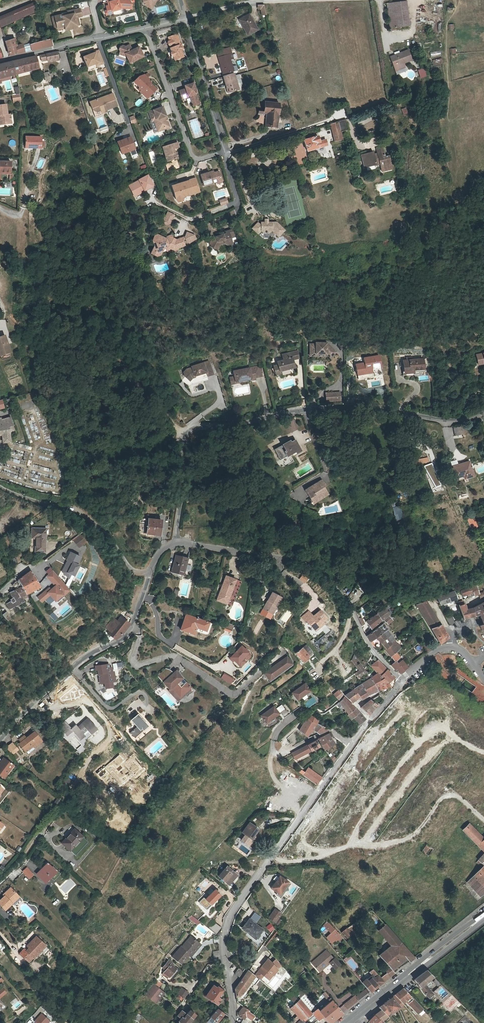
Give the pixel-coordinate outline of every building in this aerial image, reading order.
[(112,1),(107,2),(108,6),(105,7),(106,11),(107,14),(112,13),(111,11),(119,9),(119,8),(130,8),(130,3),(129,3),(129,0),(112,0),(112,1)] [(406,0),(387,0),(389,23),(408,21),(406,0)] [(13,22),(12,21),(36,11),(32,2),(0,16),(0,28),(13,22)] [(264,4),(258,5),(258,9),(260,9),(261,10),(263,16),(267,15),(264,4)] [(57,27),(64,25),(65,27),(77,25),(79,24),(79,21),(78,18),(75,19),(74,17),(82,16),(80,8),(68,11),(68,12),(69,14),(63,15),(62,14),(55,15),(57,27)] [(257,29),(248,14),(239,20),(248,35),(257,29)] [(172,47),(170,48),(169,48),(170,51),(170,53),(171,55),(172,56),(174,59),(183,56),(178,45),(180,44),(176,34),(168,37),(171,44),(172,47)] [(32,50),(31,44),(30,43),(23,45),(22,43),(17,45),(16,42),(15,43),(13,39),(6,41),(10,55),(15,54),(21,52),(32,50)] [(31,44),(32,50),(53,46),(51,39),(42,40),(31,44)] [(140,58),(136,48),(132,50),(129,44),(125,47),(122,45),(120,47),(119,49),(120,52),(125,53),(126,55),(130,63),(140,58)] [(231,60),(234,59),(231,47),(216,51),(224,74),(232,72),(234,71),(232,66),(231,60)] [(99,50),(92,53),(96,63),(99,62),(100,64),(104,63),(99,50)] [(409,50),(391,57),(396,71),(406,68),(404,64),(413,61),(409,50)] [(42,61),(59,57),(57,52),(40,55),(42,61)] [(96,63),(92,53),(91,53),(92,54),(83,57),(87,66),(95,63),(96,63)] [(12,61),(16,74),(39,68),(36,56),(20,59),(12,61)] [(0,64),(0,78),(16,74),(12,61),(0,64)] [(225,76),(223,76),(227,88),(228,88),(230,92),(239,89),(234,73),(232,74),(225,76)] [(147,78),(145,74),(144,75),(138,77),(139,79),(135,83),(139,87),(139,88),(138,90),(142,93),(144,90),(150,95),(152,94),(147,78)] [(147,78),(152,94),(156,89),(150,83),(151,83),(147,78)] [(187,86),(184,87),(185,88),(181,90),(183,97),(187,96),(188,95),(189,95),(192,106),(199,104),(196,93),(193,82),(188,84),(187,86)] [(144,90),(142,93),(147,98),(150,95),(144,90)] [(112,93),(108,95),(112,107),(116,105),(112,93)] [(112,107),(108,95),(100,97),(101,100),(96,102),(95,99),(98,110),(100,110),(101,113),(106,111),(105,109),(112,107)] [(98,110),(95,99),(89,102),(92,110),(97,111),(98,110)] [(265,112),(265,113),(267,114),(266,126),(275,127),(276,122),(278,122),(278,115),(279,115),(280,104),(266,103),(265,112)] [(5,121),(5,124),(12,123),(10,114),(8,114),(7,104),(0,104),(0,105),(0,107),(0,122),(5,121)] [(163,107),(157,109),(164,129),(169,127),(167,122),(168,122),(167,118),(166,116),(163,107)] [(164,129),(157,109),(148,112),(152,121),(153,121),(154,122),(158,132),(164,129)] [(339,122),(341,132),(349,130),(346,119),(339,122)] [(338,121),(330,124),(331,125),(335,141),(343,139),(341,132),(339,122),(338,121)] [(319,141),(318,135),(304,139),(307,151),(324,145),(323,140),(319,141)] [(26,136),(26,145),(32,145),(32,147),(41,147),(41,136),(26,136)] [(128,149),(128,151),(135,148),(130,137),(126,138),(127,140),(125,141),(124,139),(128,149)] [(128,149),(124,139),(117,142),(122,153),(128,151),(128,149)] [(176,141),(169,143),(175,160),(179,158),(177,153),(175,153),(174,149),(175,149),(179,148),(177,143),(176,143),(176,141)] [(175,160),(169,143),(167,144),(168,146),(163,148),(166,157),(169,156),(171,161),(172,161),(175,160)] [(366,157),(363,158),(363,161),(365,160),(366,166),(380,161),(383,169),(393,166),(389,154),(394,152),(392,147),(385,149),(381,151),(380,148),(365,153),(366,157)] [(175,160),(172,161),(173,163),(168,165),(170,171),(180,168),(178,161),(175,162),(175,160)] [(1,172),(11,172),(11,161),(0,161),(0,172),(1,172)] [(212,171),(212,170),(204,172),(207,183),(217,180),(222,179),(219,169),(214,171),(212,171)] [(135,190),(137,195),(139,194),(138,192),(141,191),(142,191),(153,185),(148,174),(138,179),(139,180),(131,184),(135,190)] [(182,182),(186,194),(200,190),(199,186),(196,177),(183,181),(183,182),(182,182)] [(186,194),(182,182),(173,185),(176,187),(180,200),(182,199),(182,195),(186,194)] [(176,187),(173,185),(172,186),(175,197),(178,200),(180,200),(176,187)] [(169,211),(166,217),(170,219),(169,222),(169,223),(171,223),(175,214),(169,211)] [(268,221),(265,221),(265,222),(261,222),(260,223),(258,221),(252,226),(256,231),(258,231),(261,229),(263,232),(268,232),(271,230),(276,235),(278,235),(284,230),(276,222),(272,221),(272,223),(268,222),(268,221)] [(220,233),(220,231),(216,232),(216,234),(212,235),(208,241),(210,242),(209,244),(212,246),(213,246),(216,248),(218,244),(224,242),(230,246),(231,243),(230,237),(235,235),(233,228),(225,230),(225,232),(222,233),(220,233)] [(194,237),(195,240),(197,239),(194,234),(188,231),(186,235),(186,237),(183,238),(184,239),(187,238),(189,236),(194,237)] [(168,252),(170,253),(171,253),(173,252),(173,251),(174,250),(176,246),(177,246),(180,247),(186,245),(184,239),(183,238),(177,240),(177,241),(174,239),(173,235),(168,236),(167,238),(165,239),(164,237),(158,234),(156,235),(153,240),(155,240),(154,242),(155,245),(151,252),(158,256),(160,255),(161,256),(162,253),(168,251),(168,252)] [(0,336),(0,353),(10,349),(4,335),(0,336)] [(315,344),(309,344),(309,356),(312,356),(315,354),(326,354),(329,358),(334,353),(328,346),(326,346),(326,343),(315,343),(315,344)] [(280,372),(295,368),(293,361),(299,359),(297,351),(281,356),(282,361),(277,363),(278,366),(273,367),(276,376),(281,375),(280,372)] [(362,359),(363,363),(354,365),(356,375),(370,373),(370,368),(379,367),(378,356),(362,359)] [(212,370),(209,360),(192,365),(192,366),(187,368),(184,371),(185,375),(194,383),(204,380),(203,378),(208,376),(208,375),(213,374),(212,370)] [(402,361),(403,367),(403,376),(413,375),(413,373),(423,372),(423,369),(422,360),(402,361)] [(259,366),(253,367),(255,377),(261,376),(259,366)] [(255,377),(253,367),(238,370),(240,381),(251,378),(250,377),(253,376),(254,377),(255,377)] [(339,393),(325,394),(326,402),(339,401),(339,393)] [(1,435),(3,442),(10,441),(9,435),(10,435),(10,434),(11,434),(10,433),(11,433),(11,432),(12,432),(12,431),(13,431),(13,430),(12,429),(12,428),(10,417),(1,419),(2,425),(0,426),(0,435),(1,435)] [(291,442),(290,441),(275,449),(281,459),(296,451),(297,453),(301,451),(295,440),(291,442)] [(452,467),(455,478),(466,475),(467,478),(473,477),(469,462),(452,467)] [(432,464),(426,466),(435,488),(441,486),(432,464)] [(324,484),(321,479),(306,489),(313,500),(322,494),(323,496),(328,493),(323,485),(324,484)] [(466,518),(470,528),(476,525),(475,522),(474,522),(472,516),(466,518)] [(160,534),(162,520),(163,520),(149,518),(148,523),(148,524),(147,524),(146,532),(159,534),(160,534)] [(36,539),(35,552),(45,553),(45,531),(32,530),(32,539),(36,539)] [(79,535),(73,540),(78,547),(84,542),(79,535)] [(61,570),(68,574),(71,569),(74,571),(77,566),(75,565),(79,558),(70,552),(66,559),(67,560),(61,570)] [(188,559),(177,556),(172,574),(183,577),(188,559)] [(70,591),(51,567),(46,572),(48,575),(46,576),(53,585),(51,587),(50,585),(36,597),(42,603),(50,596),(55,602),(64,595),(64,596),(70,591)] [(23,587),(26,594),(33,590),(40,587),(34,576),(31,571),(18,580),(21,587),(23,587)] [(220,591),(236,595),(241,582),(225,577),(220,591)] [(479,594),(476,585),(462,591),(463,594),(467,593),(469,598),(479,594)] [(23,587),(21,587),(17,590),(10,593),(11,595),(12,597),(13,598),(11,599),(10,600),(11,602),(7,604),(10,610),(15,607),(14,605),(17,603),(17,605),(24,601),(21,597),(26,594),(23,587)] [(232,607),(236,595),(220,591),(216,601),(232,607)] [(440,605),(443,604),(444,608),(455,604),(453,600),(456,599),(454,594),(453,591),(437,597),(440,605)] [(263,611),(270,615),(275,606),(277,607),(281,599),(272,593),(263,611)] [(439,643),(447,637),(426,601),(417,605),(439,643)] [(476,616),(473,608),(466,611),(464,604),(463,601),(457,603),(462,618),(463,619),(476,616)] [(476,616),(479,615),(480,618),(483,617),(483,604),(483,603),(473,608),(476,616)] [(386,618),(388,616),(390,614),(385,608),(381,611),(376,614),(376,615),(381,621),(383,620),(386,618)] [(49,615),(54,621),(61,615),(56,609),(49,615)] [(312,618),(308,613),(303,617),(307,623),(308,622),(313,629),(317,626),(319,628),(325,623),(323,622),(327,618),(320,610),(314,616),(312,618)] [(6,621),(10,619),(6,612),(2,615),(5,620),(6,621)] [(450,614),(445,616),(450,625),(454,623),(450,614)] [(381,621),(376,615),(366,622),(371,629),(381,621)] [(389,618),(388,616),(386,618),(383,620),(384,621),(387,625),(392,621),(389,618)] [(196,622),(187,619),(183,631),(197,635),(199,628),(207,631),(210,622),(199,619),(199,617),(198,617),(196,622)] [(107,633),(115,639),(120,636),(129,626),(121,618),(117,622),(114,618),(105,628),(109,631),(107,633)] [(382,634),(390,645),(394,641),(383,624),(377,629),(381,634),(382,634)] [(381,634),(377,629),(367,636),(370,642),(372,641),(376,638),(381,634)] [(381,634),(376,638),(385,648),(385,649),(390,645),(382,634),(381,634)] [(390,645),(385,650),(390,657),(399,649),(397,645),(394,641),(390,645)] [(422,645),(427,652),(431,649),(426,642),(422,645)] [(296,654),(303,663),(308,659),(307,657),(312,652),(307,645),(296,654)] [(248,655),(241,648),(230,659),(233,662),(236,666),(242,661),(243,660),(248,655)] [(399,649),(390,657),(389,657),(390,659),(391,658),(394,662),(391,666),(395,671),(396,670),(399,674),(407,668),(401,660),(397,663),(395,662),(400,657),(404,653),(400,648),(399,649)] [(331,661),(334,663),(337,661),(341,665),(349,658),(343,650),(331,661)] [(292,664),(286,656),(262,673),(268,681),(292,664)] [(123,670),(122,663),(113,663),(113,671),(123,670)] [(359,664),(355,666),(358,670),(359,671),(355,674),(357,678),(365,672),(362,668),(359,664)] [(112,684),(114,683),(113,670),(110,670),(110,666),(97,668),(97,672),(99,671),(99,678),(102,678),(102,679),(100,679),(100,685),(105,684),(106,689),(113,688),(112,684)] [(384,668),(376,675),(387,687),(389,686),(390,688),(392,690),(394,682),(393,677),(384,668)] [(165,669),(157,676),(162,682),(162,683),(169,691),(167,692),(177,702),(192,689),(191,688),(186,682),(186,683),(183,679),(176,670),(170,675),(165,669)] [(224,673),(221,678),(230,683),(231,682),(229,680),(231,677),(224,673)] [(375,675),(370,679),(378,690),(381,689),(382,692),(383,693),(387,690),(386,687),(387,687),(376,675),(375,675)] [(370,679),(361,685),(367,694),(378,690),(370,679)] [(304,683),(291,693),(297,700),(309,690),(304,683)] [(361,685),(351,692),(356,699),(360,697),(361,698),(367,694),(361,685)] [(338,690),(333,694),(337,700),(342,695),(338,690)] [(356,699),(351,692),(345,696),(351,702),(356,699)] [(346,714),(354,708),(345,699),(343,698),(338,702),(341,706),(345,710),(343,711),(346,714)] [(295,700),(279,712),(283,718),(299,706),(295,700)] [(376,705),(371,700),(361,707),(368,715),(376,705)] [(273,706),(260,716),(265,723),(278,714),(273,706)] [(354,708),(346,714),(349,717),(350,719),(353,717),(359,724),(365,719),(354,708)] [(136,721),(134,723),(136,726),(130,731),(134,736),(147,726),(138,714),(133,717),(136,721)] [(60,727),(69,739),(75,734),(81,743),(86,739),(89,742),(93,739),(92,738),(98,733),(87,718),(74,728),(68,720),(60,727)] [(316,723),(306,719),(299,730),(307,736),(312,729),(318,733),(328,729),(316,723)] [(342,728),(339,723),(332,727),(337,731),(342,728)] [(27,740),(26,739),(25,737),(20,741),(22,744),(21,746),(28,754),(42,742),(35,734),(34,734),(27,740)] [(327,734),(318,739),(324,748),(333,742),(327,734)] [(307,747),(308,747),(310,751),(319,746),(315,740),(305,745),(307,747)] [(12,744),(7,749),(11,753),(16,748),(12,744)] [(16,748),(11,753),(13,756),(19,750),(17,748),(16,748)] [(125,763),(119,755),(104,767),(121,788),(142,770),(132,757),(125,763)] [(0,758),(0,760),(8,766),(10,763),(1,756),(0,758)] [(317,780),(320,782),(322,778),(310,769),(304,776),(308,779),(314,784),(317,780)] [(258,829),(249,823),(242,832),(251,839),(258,829)] [(483,839),(469,824),(463,829),(483,851),(483,837),(483,839)] [(65,838),(73,830),(70,828),(63,836),(65,838)] [(81,838),(73,830),(65,838),(60,844),(69,852),(81,838)] [(429,846),(426,844),(421,851),(424,853),(429,846)] [(482,856),(478,860),(483,865),(467,882),(480,896),(483,893),(483,858),(482,856)] [(55,873),(47,865),(37,876),(44,883),(55,873)] [(26,869),(22,873),(29,880),(33,876),(26,869)] [(229,872),(224,869),(218,876),(226,883),(232,877),(233,878),(237,874),(231,869),(229,872)] [(275,882),(271,888),(279,894),(282,890),(284,892),(290,884),(280,877),(276,883),(275,882)] [(11,904),(10,902),(17,895),(9,888),(3,895),(4,897),(11,904)] [(220,895),(215,890),(205,899),(210,904),(220,895)] [(10,902),(11,904),(18,897),(17,895),(10,902)] [(4,897),(0,901),(0,906),(5,910),(11,904),(4,897)] [(364,915),(385,937),(391,931),(371,909),(364,915)] [(280,913),(276,910),(269,918),(274,921),(280,913)] [(197,924),(199,921),(191,915),(189,917),(197,924)] [(243,927),(248,931),(249,930),(255,936),(262,928),(250,919),(243,927)] [(220,928),(213,922),(208,928),(215,934),(220,928)] [(270,923),(266,927),(271,933),(275,929),(270,923)] [(330,925),(327,929),(322,933),(331,943),(339,935),(330,925)] [(347,938),(352,934),(349,931),(351,929),(349,927),(342,932),(347,938)] [(414,957),(391,931),(385,937),(382,940),(381,948),(383,951),(379,955),(389,967),(392,970),(406,958),(409,961),(414,957)] [(28,951),(27,950),(26,949),(21,954),(30,962),(34,957),(35,958),(41,952),(40,951),(42,949),(43,950),(47,946),(37,937),(32,942),(33,943),(29,947),(30,947),(31,948),(28,951)] [(182,947),(181,946),(172,957),(179,962),(187,954),(190,957),(200,945),(191,937),(182,947)] [(328,960),(329,962),(334,969),(339,965),(334,959),(333,959),(326,951),(312,963),(319,971),(323,967),(321,966),(328,960)] [(350,956),(344,959),(352,971),(358,967),(350,956)] [(278,969),(268,958),(255,975),(261,980),(264,976),(269,980),(278,969)] [(172,962),(168,959),(162,967),(165,970),(161,974),(166,978),(175,968),(170,964),(172,962)] [(394,973),(392,970),(389,967),(385,970),(386,973),(380,977),(384,982),(394,973)] [(177,970),(175,968),(166,978),(168,980),(177,970)] [(235,974),(239,977),(243,971),(239,968),(235,974)] [(369,972),(373,976),(368,980),(366,978),(362,982),(370,992),(383,982),(373,969),(371,970),(369,972)] [(243,995),(256,977),(247,970),(234,988),(236,997),(243,995)] [(429,997),(430,997),(429,996),(429,995),(432,993),(431,992),(424,983),(432,976),(426,970),(414,979),(423,991),(429,997)] [(438,986),(440,984),(433,977),(431,979),(438,986)] [(440,984),(438,986),(432,991),(441,1001),(450,993),(440,984)] [(154,986),(146,996),(147,997),(152,1000),(156,1003),(159,999),(156,997),(161,991),(154,986)] [(216,988),(213,986),(205,996),(217,1004),(220,999),(217,997),(222,990),(217,986),(216,988)] [(394,994),(400,1000),(403,998),(405,1000),(406,999),(417,1012),(421,1008),(403,987),(394,994)] [(178,994),(184,998),(188,993),(182,988),(178,994)] [(450,993),(441,1001),(445,1006),(454,998),(450,993)] [(295,1004),(299,1009),(304,1005),(299,1000),(300,1000),(295,994),(292,997),(291,997),(290,998),(295,1004)] [(302,997),(307,1003),(311,1001),(305,994),(302,997)] [(380,1010),(386,1016),(388,1014),(389,1015),(403,1004),(402,1003),(400,1000),(394,994),(378,1007),(380,1010)] [(348,1001),(352,1006),(359,1001),(355,996),(348,1001)] [(322,1015),(329,1022),(330,1022),(343,1013),(330,998),(329,999),(330,1002),(319,1011),(322,1015)] [(347,1010),(352,1006),(348,1001),(343,1005),(347,1010)] [(301,1019),(301,1018),(305,1015),(299,1009),(295,1004),(290,1008),(298,1016),(291,1022),(292,1022),(296,1022),(301,1019)] [(238,1011),(238,1015),(244,1020),(250,1011),(242,1005),(238,1011)] [(305,1015),(307,1018),(311,1014),(304,1005),(299,1009),(305,1015)] [(36,1019),(41,1013),(44,1010),(40,1006),(32,1015),(36,1019)] [(223,1013),(217,1008),(214,1011),(210,1017),(216,1022),(223,1013)] [(322,1015),(319,1011),(317,1008),(312,1012),(313,1013),(317,1019),(322,1015)] [(380,1010),(373,1015),(379,1022),(386,1016),(380,1010)] [(192,1019),(186,1015),(182,1011),(177,1016),(181,1019),(179,1021),(180,1022),(179,1022),(188,1022),(192,1019)] [(189,1011),(186,1015),(192,1019),(195,1015),(189,1011)] [(41,1013),(36,1019),(34,1021),(36,1022),(46,1022),(48,1020),(41,1013)] [(317,1019),(313,1013),(311,1014),(307,1018),(312,1022),(317,1019)]
